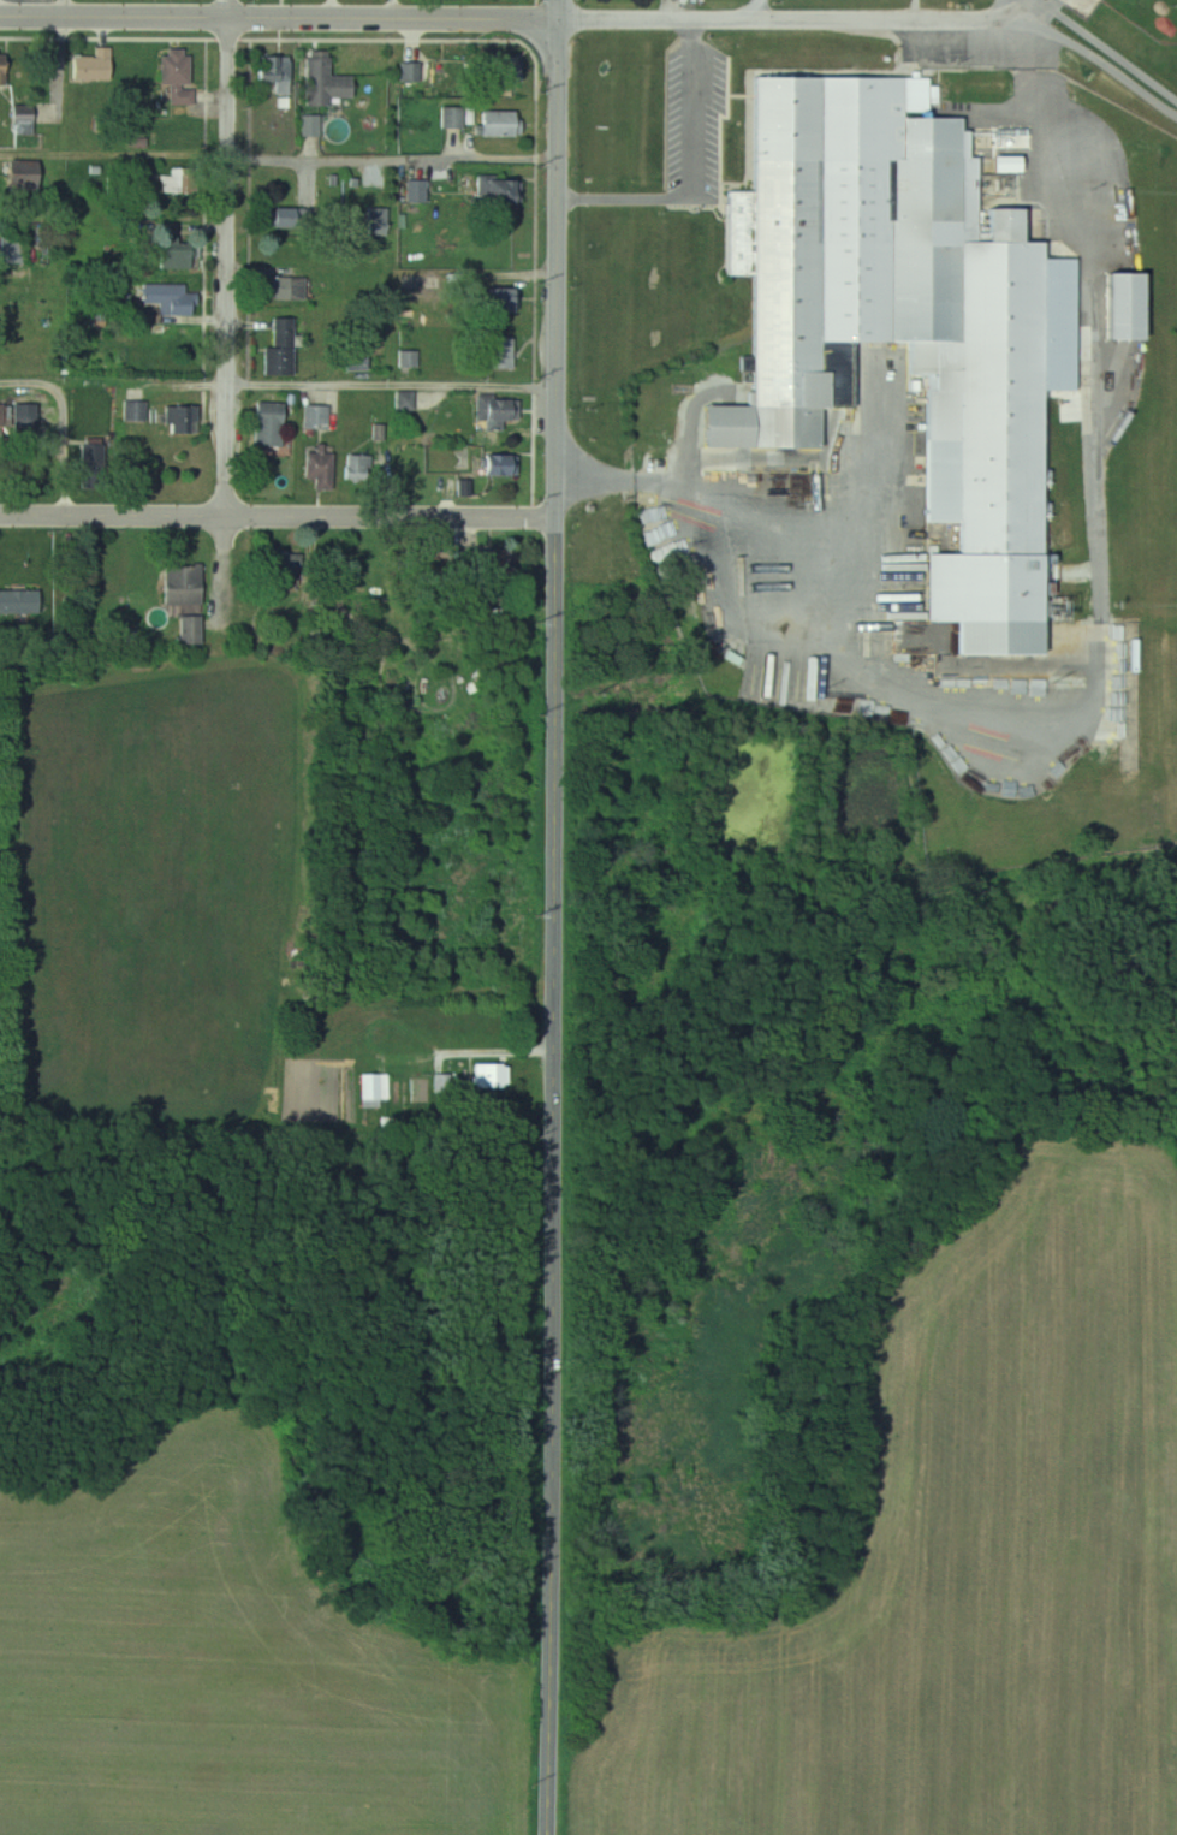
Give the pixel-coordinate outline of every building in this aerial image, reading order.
[(117,81),(117,48),(101,48),(101,57),(77,57),(77,81),(117,81)] [(169,85),(175,85),(175,105),(197,105),(197,49),(169,49),(169,85)] [(361,97),(361,76),(337,76),(337,51),(313,51),(313,106),(337,106),(337,97),(361,97)] [(11,86),(16,55),(0,52),(0,85),(11,86)] [(271,83),(296,83),(296,57),(271,57),(271,83)] [(1042,242),(1018,242),(1018,209),(984,209),(958,119),(934,118),(934,86),(930,86),(927,78),(750,77),(749,193),(726,193),(725,277),(748,277),(747,407),(696,407),(696,448),(819,449),(819,416),(852,417),(853,343),(907,343),(907,375),(923,375),(922,523),(953,523),(953,554),(920,554),(920,623),(949,623),(949,656),(1039,657),(1042,242)] [(40,105),(20,105),(20,135),(40,135),(40,105)] [(513,111),(478,111),(478,137),(513,137),(513,111)] [(310,118),(310,135),(323,135),(323,118),(310,118)] [(46,188),(46,161),(14,161),(14,188),(46,188)] [(166,176),(166,193),(197,193),(197,168),(175,168),(175,176),(166,176)] [(432,202),(432,180),(413,180),(413,202),(432,202)] [(313,228),(313,209),(281,209),(281,228),(313,228)] [(371,209),(371,235),(394,235),(394,209),(371,209)] [(28,237),(5,237),(5,264),(28,264),(28,237)] [(199,269),(199,242),(164,242),(164,269),(199,269)] [(1135,273),(1100,273),(1100,341),(1135,341),(1135,273)] [(406,289),(447,289),(447,276),(406,276),(406,289)] [(270,278),(270,300),(310,300),(310,278),(270,278)] [(174,302),(174,284),(148,284),(148,302),(174,302)] [(479,290),(479,313),(516,313),(516,290),(479,290)] [(271,348),(271,375),(302,375),(302,318),(279,318),(279,348),(271,348)] [(486,369),(511,370),(511,338),(486,338),(486,369)] [(418,409),(418,392),(401,393),(401,409),(418,409)] [(512,425),(511,396),(474,397),(475,426),(512,425)] [(153,421),(153,401),(129,401),(129,421),(153,421)] [(290,403),(261,403),(261,446),(290,446),(290,403)] [(10,404),(0,404),(0,425),(10,425),(10,404)] [(334,405),(309,405),(309,430),(334,430),(334,405)] [(174,433),(201,433),(201,406),(174,406),(174,433)] [(312,450),(312,479),(320,479),(320,489),(340,489),(340,450),(312,450)] [(491,476),(524,476),(524,456),(491,456),(491,476)] [(282,555),(282,579),(308,579),(308,555),(282,555)] [(169,604),(208,604),(208,566),(169,566),(169,604)] [(45,614),(45,591),(0,591),(0,614),(45,614)] [(508,1086),(508,1064),(473,1064),(473,1086),(508,1086)] [(388,1100),(388,1073),(359,1073),(359,1100),(388,1100)]
